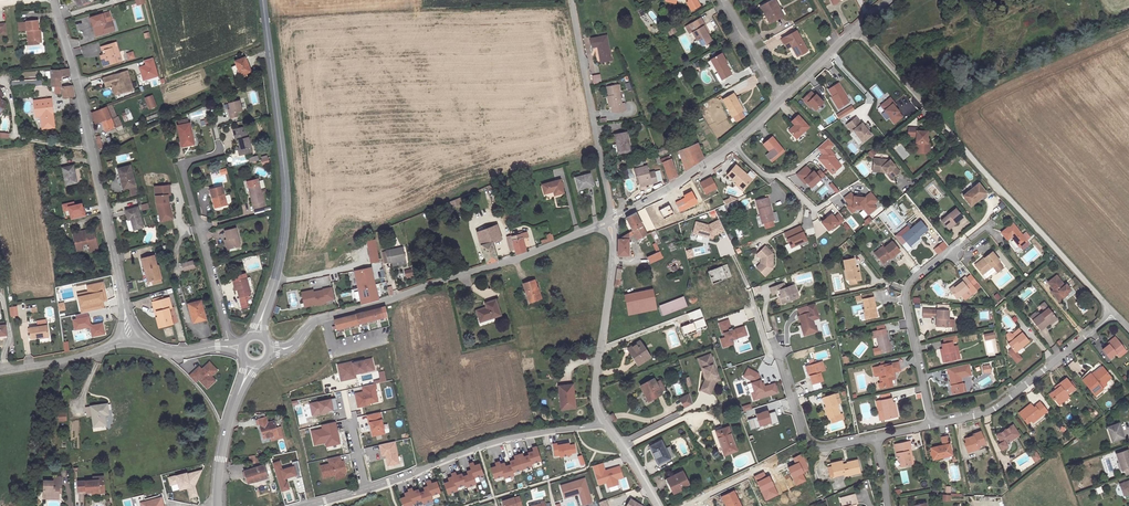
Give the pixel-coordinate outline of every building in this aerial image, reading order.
[(697,0),(687,0),(686,1),(690,9),(699,4),(697,0)] [(761,7),(766,16),(769,14),(773,22),(783,17),(779,9),(780,8),(776,0),(773,0),(761,7)] [(93,17),(97,27),(99,26),(101,35),(113,31),(110,22),(115,21),(112,12),(93,17)] [(699,17),(688,23),(692,30),(691,31),(695,38),(692,40),(696,46),(710,38),(702,25),(703,24),(699,17)] [(36,21),(27,22),(27,30),(28,39),(37,39),(36,21)] [(18,23),(19,31),(27,30),(27,22),(18,23)] [(688,32),(691,31),(692,30),(688,23),(684,25),(688,32)] [(807,51),(796,32),(782,40),(787,50),(791,47),(794,46),(799,56),(807,51)] [(606,35),(590,38),(592,48),(597,47),(600,62),(611,60),(606,35)] [(106,52),(105,53),(107,59),(108,58),(110,65),(119,62),(117,55),(123,53),(121,45),(119,45),(118,40),(104,45),(105,49),(107,48),(108,52),(106,52)] [(794,46),(791,47),(797,57),(799,56),(794,46)] [(134,51),(126,53),(128,60),(136,58),(134,51)] [(709,59),(717,72),(719,70),(723,77),(730,73),(723,60),(724,59),(720,52),(709,59)] [(125,60),(123,53),(117,55),(119,62),(125,60)] [(245,57),(236,61),(242,75),(251,71),(245,57)] [(145,61),(147,66),(141,67),(145,81),(159,76),(153,59),(145,61)] [(68,68),(51,69),(50,79),(51,78),(60,78),(61,76),(70,75),(68,68)] [(136,89),(130,70),(106,78),(108,86),(115,84),(121,82),(124,93),(136,89)] [(600,75),(593,76),(594,84),(601,83),(600,75)] [(51,78),(50,79),(50,94),(60,95),(60,78),(51,78)] [(11,82),(12,89),(31,87),(41,86),(41,79),(11,82)] [(121,82),(115,84),(118,95),(124,93),(121,82)] [(828,90),(837,104),(835,105),(838,109),(844,105),(848,102),(846,98),(847,97),(838,83),(828,90)] [(605,87),(607,97),(608,96),(610,106),(612,113),(625,110),(624,103),(621,103),(617,84),(605,87)] [(3,114),(7,107),(6,106),(8,102),(4,99),(3,97),(6,95),(0,85),(0,113),(3,114)] [(72,86),(61,88),(63,97),(74,96),(72,86)] [(814,94),(810,90),(801,98),(805,102),(807,101),(811,105),(814,109),(822,101),(815,93),(814,94)] [(733,93),(722,99),(732,116),(740,111),(741,111),(737,104),(739,103),(733,93)] [(151,95),(145,98),(149,108),(156,105),(151,95)] [(873,105),(875,98),(868,95),(866,102),(873,105)] [(894,103),(890,98),(881,105),(890,118),(894,123),(902,116),(898,112),(899,111),(892,104),(894,103)] [(51,99),(34,100),(35,108),(36,108),(37,116),(41,116),(42,129),(54,128),(51,99)] [(228,103),(229,109),(230,114),(228,114),(229,119),(237,117),(236,112),(241,111),(239,100),(228,103)] [(112,105),(107,108),(112,121),(117,118),(112,105)] [(852,106),(840,113),(843,117),(854,110),(852,106)] [(107,108),(92,114),(96,124),(102,122),(106,133),(122,126),(118,118),(117,118),(112,121),(107,108)] [(130,109),(125,111),(129,121),(134,119),(130,109)] [(732,116),(735,121),(743,116),(740,111),(732,116)] [(808,126),(797,114),(790,120),(793,124),(787,129),(795,137),(808,126)] [(861,123),(856,117),(846,124),(852,131),(853,130),(863,142),(872,134),(868,130),(865,126),(862,123),(861,123)] [(178,126),(182,147),(194,145),(190,124),(188,124),(187,119),(179,121),(180,126),(178,126)] [(237,140),(239,147),(241,154),(251,152),(245,126),(232,130),(234,136),(236,135),(237,140)] [(918,128),(909,127),(909,136),(917,136),(917,148),(918,148),(918,153),(931,153),(931,142),(928,142),(928,130),(918,130),(918,128)] [(627,132),(613,134),(616,152),(630,149),(627,132)] [(768,150),(764,154),(768,158),(781,148),(771,135),(762,143),(768,150)] [(831,173),(840,165),(832,156),(833,155),(828,149),(833,144),(826,138),(816,147),(822,154),(817,158),(831,173)] [(678,151),(686,171),(704,158),(697,143),(678,151)] [(666,147),(658,150),(660,156),(668,152),(666,147)] [(783,150),(781,148),(768,158),(770,161),(783,150)] [(662,163),(669,183),(674,180),(673,178),(676,177),(668,156),(659,159),(661,164),(662,163)] [(875,157),(874,167),(884,168),(887,171),(892,177),(900,171),(890,159),(875,157)] [(266,158),(259,160),(261,166),(267,164),(266,158)] [(65,184),(76,182),(74,165),(62,167),(65,184)] [(129,165),(116,168),(119,177),(122,176),(125,187),(122,187),(124,196),(136,193),(129,165)] [(753,179),(736,165),(728,175),(737,183),(739,182),(746,188),(753,179)] [(637,176),(639,183),(649,181),(650,184),(656,183),(653,172),(648,173),(646,166),(632,170),(634,177),(637,176)] [(812,173),(806,166),(797,175),(803,182),(805,180),(807,183),(811,188),(821,179),(814,172),(812,173)] [(594,170),(579,174),(583,186),(597,182),(594,170)] [(564,177),(546,182),(549,191),(558,188),(559,192),(568,190),(564,177)] [(711,177),(701,183),(706,193),(716,188),(711,177)] [(737,183),(736,185),(743,191),(746,188),(739,182),(737,183)] [(833,182),(829,185),(836,193),(840,191),(833,182)] [(980,183),(965,195),(972,204),(979,199),(979,200),(984,197),(985,197),(989,194),(980,183)] [(258,184),(249,187),(250,194),(249,194),(252,209),(263,206),(258,184)] [(172,196),(171,185),(155,186),(155,196),(156,196),(156,205),(161,223),(175,219),(170,204),(170,196),(172,196)] [(209,190),(211,199),(213,198),(216,208),(226,205),(221,186),(209,190)] [(847,205),(851,209),(853,207),(858,207),(864,208),(869,214),(877,207),(874,203),(879,200),(872,191),(866,197),(855,195),(852,192),(845,197),(850,203),(847,205)] [(684,196),(685,198),(675,202),(680,212),(697,203),(692,192),(684,196)] [(755,201),(760,224),(761,224),(762,228),(773,226),(772,223),(776,222),(774,212),(770,213),(767,198),(755,201)] [(737,200),(720,206),(722,211),(739,206),(737,200)] [(65,209),(70,208),(71,210),(72,219),(87,216),(85,206),(83,207),(82,202),(76,204),(75,201),(64,203),(65,209)] [(673,214),(669,205),(659,211),(664,219),(673,214)] [(136,206),(124,210),(126,219),(129,219),(132,229),(141,227),(136,206)] [(506,208),(501,209),(506,221),(510,219),(506,208)] [(957,208),(942,220),(949,229),(964,217),(957,208)] [(840,222),(844,219),(839,212),(835,216),(832,212),(822,220),(828,229),(833,225),(838,221),(840,222)] [(643,226),(637,214),(626,219),(633,231),(643,226)] [(866,225),(873,221),(870,217),(863,221),(866,225)] [(696,223),(694,234),(713,239),(714,236),(725,231),(719,220),(709,226),(696,223)] [(922,221),(912,229),(913,230),(907,234),(910,238),(907,241),(911,245),(918,239),(929,229),(922,221)] [(1002,234),(1009,242),(1012,239),(1020,249),(1028,243),(1014,225),(1002,234)] [(495,226),(475,233),(486,264),(496,260),(490,243),(499,240),(495,226)] [(637,240),(647,235),(643,226),(633,231),(637,240)] [(807,244),(800,226),(784,233),(790,248),(799,244),(800,247),(807,244)] [(85,227),(73,229),(76,247),(83,246),(82,241),(87,240),(88,248),(97,246),(94,229),(86,231),(85,227)] [(233,229),(225,231),(223,231),(226,240),(228,249),(239,247),(234,228),(233,229)] [(903,236),(907,241),(910,238),(907,234),(913,230),(912,229),(903,236)] [(516,234),(505,237),(510,251),(514,249),(515,254),(526,251),(522,238),(527,236),(525,231),(521,232),(520,230),(515,231),(516,234)] [(548,238),(541,240),(542,244),(554,240),(552,233),(547,235),(548,238)] [(619,239),(619,255),(630,255),(629,233),(619,239)] [(375,240),(367,241),(370,255),(371,263),(378,262),(375,240)] [(945,241),(934,248),(938,255),(949,247),(945,241)] [(885,248),(876,254),(883,263),(891,257),(892,258),(900,252),(892,242),(885,248)] [(773,255),(766,246),(757,254),(762,260),(760,264),(756,268),(764,277),(772,269),(773,255)] [(403,247),(385,251),(388,263),(406,259),(403,247)] [(660,252),(648,257),(651,263),(662,258),(660,252)] [(986,260),(976,267),(982,276),(1000,263),(993,253),(985,259),(986,260)] [(150,282),(152,281),(162,279),(158,267),(157,267),(154,256),(142,259),(145,271),(146,270),(150,282)] [(843,260),(845,271),(847,271),(848,281),(855,280),(856,282),(860,281),(859,273),(857,274),(856,268),(854,259),(843,260)] [(192,261),(183,263),(185,271),(194,268),(192,261)] [(708,271),(713,284),(732,276),(728,264),(708,271)] [(354,271),(362,303),(378,299),(371,267),(354,271)] [(245,274),(232,277),(233,282),(236,281),(246,279),(245,274)] [(963,283),(952,292),(958,300),(962,296),(966,301),(974,294),(971,291),(975,287),(966,277),(962,281),(963,283)] [(1057,277),(1055,278),(1064,289),(1065,287),(1057,277)] [(1064,289),(1055,278),(1047,285),(1052,292),(1051,294),(1058,302),(1067,295),(1071,292),(1066,286),(1065,287),(1064,289)] [(236,281),(238,291),(240,298),(242,309),(247,307),(249,304),(248,300),(249,300),(249,296),(251,296),(249,289),(247,279),(246,279),(236,281)] [(534,281),(523,285),(526,294),(528,294),(531,303),(541,299),(537,289),(534,281)] [(951,290),(952,292),(963,283),(962,281),(951,290)] [(101,291),(103,301),(107,300),(103,282),(87,285),(89,293),(101,291)] [(779,295),(783,303),(795,298),(793,293),(796,289),(795,286),(793,285),(784,289),(782,284),(770,289),(773,295),(777,294),(777,295),(779,295)] [(655,285),(636,289),(640,308),(659,304),(655,285)] [(334,299),(331,286),(322,288),(322,290),(313,292),(313,290),(301,293),(304,308),(327,304),(326,301),(334,299)] [(631,310),(640,308),(636,289),(627,291),(631,310)] [(89,293),(77,296),(79,305),(84,304),(86,311),(88,311),(104,307),(103,301),(101,291),(89,293)] [(998,293),(993,296),(997,301),(1002,298),(998,293)] [(686,295),(663,303),(666,311),(689,302),(686,295)] [(876,306),(874,295),(862,297),(865,317),(876,315),(874,306),(876,306)] [(1067,295),(1058,302),(1059,304),(1069,296),(1067,295)] [(153,302),(155,313),(157,312),(161,325),(168,324),(168,325),(173,324),(169,309),(168,309),(166,299),(164,299),(154,302),(153,302)] [(475,310),(479,323),(500,316),(494,300),(485,303),(486,307),(475,310)] [(202,301),(189,304),(194,323),(206,320),(203,311),(205,311),(202,301)] [(818,326),(816,319),(823,317),(819,303),(812,305),(814,310),(803,314),(806,324),(805,325),(808,334),(814,332),(813,328),(818,326)] [(803,314),(814,310),(812,305),(812,304),(801,307),(803,314)] [(36,305),(26,306),(27,313),(37,311),(36,305)] [(1039,317),(1033,322),(1040,332),(1048,326),(1056,320),(1048,310),(1044,305),(1040,308),(1044,314),(1039,317)] [(18,306),(10,307),(11,316),(19,315),(18,306)] [(387,317),(385,308),(335,320),(337,330),(387,317)] [(937,316),(937,318),(939,318),(939,327),(948,327),(949,320),(949,311),(924,309),(924,317),(932,318),(932,316),(937,316)] [(159,327),(168,325),(168,324),(161,325),(157,312),(155,313),(159,327)] [(1033,322),(1039,317),(1037,314),(1030,319),(1033,322)] [(103,322),(94,324),(90,322),(89,316),(76,318),(73,319),(75,329),(89,326),(90,327),(92,336),(105,333),(103,322)] [(694,322),(694,323),(682,327),(684,334),(706,326),(703,318),(694,322)] [(729,320),(720,323),(723,334),(724,333),(726,337),(721,339),(724,347),(734,344),(733,340),(748,335),(745,326),(733,330),(733,328),(732,328),(729,320)] [(38,326),(29,328),(30,339),(48,336),(47,325),(38,326)] [(871,330),(872,336),(876,336),(880,352),(891,350),(887,331),(886,331),(886,327),(871,330)] [(1015,364),(1020,360),(1015,352),(1028,343),(1021,334),(1016,338),(1015,339),(1012,335),(1008,334),(1005,335),(1006,340),(1009,343),(1007,345),(1011,349),(1008,351),(1008,354),(1015,364)] [(641,338),(632,344),(635,348),(633,349),(640,361),(651,354),(641,338)] [(941,343),(942,348),(944,362),(955,360),(952,346),(951,342),(941,343)] [(1116,342),(1109,347),(1102,352),(1109,362),(1123,351),(1116,342)] [(711,352),(702,356),(705,364),(704,365),(707,373),(705,373),(707,379),(702,389),(712,393),(717,381),(715,376),(719,374),(717,368),(715,369),(713,362),(715,361),(711,352)] [(373,358),(353,362),(355,374),(376,370),(373,358)] [(812,364),(809,365),(814,384),(825,381),(822,371),(828,369),(825,360),(820,362),(820,360),(817,361),(816,359),(811,360),(812,364)] [(891,371),(894,370),(899,369),(897,361),(890,362),(890,361),(879,364),(872,365),(874,374),(878,373),(881,372),(882,381),(880,381),(878,381),(879,386),(891,384),(890,379),(893,378),(891,371)] [(216,380),(211,376),(218,369),(210,362),(203,369),(200,366),(191,375),(197,381),(199,380),(203,384),(207,389),(216,380)] [(355,374),(353,362),(337,365),(341,381),(356,378),(355,374)] [(951,394),(962,392),(961,387),(961,384),(959,377),(969,375),(967,364),(946,369),(950,389),(951,394)] [(988,365),(981,367),(982,374),(989,372),(988,365)] [(743,375),(750,379),(754,392),(757,391),(759,398),(777,392),(774,383),(762,387),(761,383),(758,373),(748,367),(743,375)] [(1091,377),(1089,375),(1081,382),(1093,397),(1101,390),(1099,388),(1103,384),(1109,380),(1100,369),(1093,374),(1094,375),(1091,377)] [(1079,380),(1081,382),(1089,375),(1087,373),(1079,380)] [(654,376),(640,383),(648,398),(661,392),(654,376)] [(1055,392),(1051,395),(1055,399),(1053,401),(1054,402),(1056,405),(1061,402),(1063,404),(1068,400),(1066,397),(1073,391),(1065,381),(1058,387),(1059,389),(1055,392)] [(558,385),(559,397),(562,396),(563,409),(575,407),(572,383),(558,385)] [(363,391),(354,393),(357,406),(377,401),(375,390),(376,390),(375,384),(362,387),(363,391)] [(685,408),(694,403),(690,393),(680,397),(685,408)] [(838,394),(836,394),(834,395),(834,394),(823,396),(826,406),(827,406),(830,417),(840,414),(837,405),(840,404),(838,394)] [(894,418),(891,401),(890,397),(879,399),(881,410),(883,420),(894,418)] [(336,398),(311,403),(313,415),(338,409),(336,398)] [(107,402),(90,404),(93,425),(105,423),(104,413),(103,408),(108,408),(107,402)] [(1033,411),(1032,410),(1029,406),(1017,415),(1025,426),(1029,422),(1034,419),(1035,420),(1039,416),(1041,417),(1046,413),(1039,404),(1034,409),(1035,410),(1033,411)] [(779,422),(775,411),(768,413),(767,410),(756,414),(757,416),(748,419),(751,429),(760,427),(759,425),(770,421),(771,424),(779,422)] [(384,432),(379,411),(366,414),(371,435),(384,432)] [(68,421),(67,412),(59,412),(59,421),(68,421)] [(1034,419),(1029,422),(1031,425),(1041,417),(1039,416),(1035,420),(1034,419)] [(266,438),(273,436),(280,434),(278,429),(276,421),(270,423),(268,417),(261,419),(266,438)] [(322,425),(323,428),(312,430),(315,444),(326,442),(327,446),(341,443),(338,431),(336,422),(322,425)] [(280,434),(273,436),(275,441),(287,437),(283,427),(278,429),(280,434)] [(996,445),(1000,451),(1005,448),(1004,445),(1017,437),(1011,427),(995,437),(999,444),(996,445)] [(1116,427),(1104,431),(1110,446),(1121,441),(1116,427)] [(712,434),(714,440),(718,439),(725,457),(738,453),(729,430),(724,431),(723,428),(715,431),(715,432),(712,434)] [(963,445),(966,451),(971,449),(972,452),(978,450),(977,448),(984,445),(979,433),(971,436),(972,437),(963,441),(965,445),(963,445)] [(380,455),(385,455),(387,465),(398,463),(393,441),(389,442),(382,444),(378,445),(380,455)] [(905,448),(907,447),(908,447),(907,442),(892,445),(895,460),(896,460),(898,467),(908,465),(905,448)] [(557,444),(552,445),(554,457),(558,456),(558,457),(570,456),(570,455),(575,454),(574,446),(569,447),(568,444),(561,445),(557,446),(557,444)] [(662,444),(650,450),(660,468),(671,462),(662,444)] [(931,461),(941,458),(940,456),(950,454),(948,445),(947,445),(941,446),(928,449),(931,461)] [(528,456),(530,464),(540,461),(536,447),(530,448),(531,450),(531,452),(528,453),(527,453),(528,456)] [(1030,457),(1029,457),(1033,463),(1037,460),(1032,453),(1029,455),(1030,457)] [(521,454),(517,455),(521,469),(531,466),(530,464),(528,456),(525,456),(522,457),(522,456),(521,454)] [(578,456),(581,465),(586,464),(582,454),(578,456)] [(1120,476),(1128,472),(1128,463),(1126,454),(1114,459),(1120,476)] [(510,465),(512,472),(521,469),(517,455),(513,456),(514,458),(514,460),(511,461),(509,461),(510,465)] [(794,460),(797,465),(789,469),(790,470),(793,478),(796,482),(805,478),(803,474),(809,471),(805,455),(794,460)] [(341,456),(329,458),(330,463),(321,465),(323,478),(336,475),(337,478),(346,476),(345,473),(347,472),(344,460),(342,460),(341,456)] [(833,462),(834,465),(829,466),(831,476),(841,474),(842,476),(857,473),(854,460),(845,462),(845,464),(840,465),(839,461),(833,462)] [(281,461),(274,463),(282,491),(289,489),(286,478),(283,469),(281,461)] [(470,470),(473,478),(483,475),(479,464),(477,464),(474,466),(474,464),(473,462),(468,464),(470,470)] [(493,479),(503,476),(499,464),(498,462),(493,463),(494,465),(494,467),(491,468),(490,468),(493,479)] [(833,462),(829,463),(825,464),(827,477),(831,476),(829,466),(834,465),(833,462)] [(505,463),(499,464),(503,476),(504,478),(513,476),(512,472),(510,465),(509,465),(506,466),(505,465),(505,463)] [(608,488),(618,485),(616,479),(622,477),(619,467),(604,471),(602,463),(592,466),(598,485),(606,482),(608,488)] [(264,465),(245,471),(249,484),(268,477),(264,465)] [(294,466),(283,469),(286,478),(297,475),(294,466)] [(203,468),(188,472),(192,487),(188,488),(191,497),(199,495),(196,484),(203,468)] [(465,484),(466,487),(475,484),(473,478),(470,470),(465,472),(466,474),(466,475),(463,476),(462,477),(465,484)] [(188,472),(169,478),(172,485),(180,483),(182,490),(188,488),(192,487),(188,472)] [(452,477),(455,488),(465,484),(462,477),(461,474),(460,474),(457,475),(456,474),(456,472),(451,474),(452,477)] [(1123,483),(1128,481),(1128,472),(1120,476),(1123,483)] [(667,483),(673,495),(683,490),(690,486),(683,474),(667,483)] [(770,478),(767,479),(765,474),(756,479),(768,502),(776,498),(773,493),(777,491),(775,487),(771,479),(770,478)] [(99,477),(94,478),(80,479),(80,488),(88,488),(88,489),(93,489),(101,488),(101,486),(106,486),(105,475),(99,476),(99,477)] [(44,495),(59,495),(58,490),(61,490),(60,477),(52,477),(52,480),(43,481),(44,495)] [(445,483),(443,483),(447,494),(456,491),(455,488),(452,477),(447,478),(448,480),(448,482),(445,483)] [(592,501),(584,478),(560,486),(563,494),(570,492),(571,495),(579,492),(583,504),(592,501)] [(805,478),(796,482),(798,486),(807,482),(805,478)] [(430,480),(425,481),(427,486),(430,495),(440,492),(436,481),(434,482),(431,483),(430,482),(430,480)] [(420,492),(419,492),(422,500),(423,503),(432,500),(430,495),(427,486),(422,488),(423,490),(423,491),(420,492)] [(411,488),(407,489),(408,491),(412,503),(422,500),(419,492),(418,489),(416,490),(413,491),(411,488)] [(403,505),(411,505),(413,505),(412,503),(408,491),(404,493),(404,495),(405,496),(402,497),(400,498),(403,505)] [(723,499),(727,505),(742,505),(735,493),(723,499)] [(147,499),(149,504),(144,505),(161,505),(158,495),(147,499)] [(856,505),(858,504),(855,495),(840,500),(842,505),(856,505)] [(518,496),(513,498),(512,497),(501,500),(503,505),(517,505),(521,505),(518,496)]
